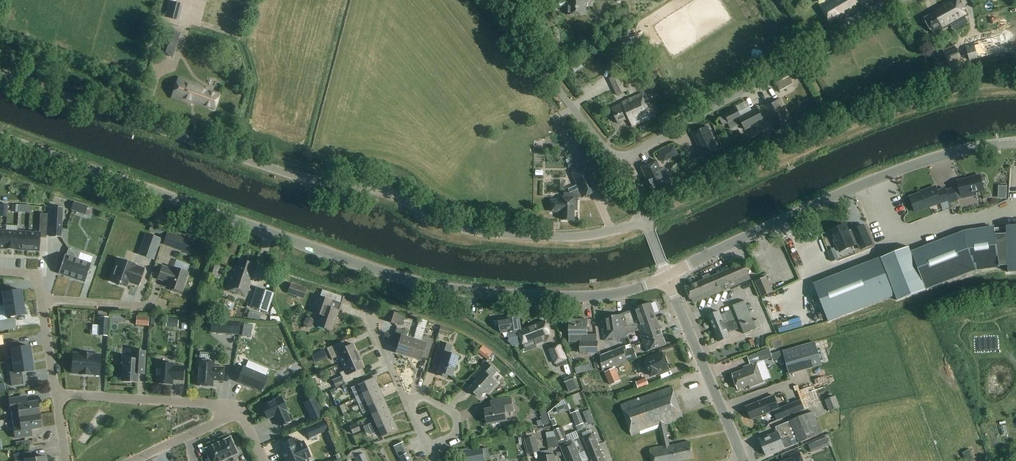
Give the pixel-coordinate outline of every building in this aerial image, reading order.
[(587,0),(565,0),(559,0),(552,0),(552,6),(559,6),(565,6),(565,15),(585,15),(585,7),(587,7),(587,0)] [(829,2),(828,1),(819,6),(829,22),(843,14),(844,16),(854,10),(853,8),(859,4),(860,6),(871,0),(832,0),(829,2)] [(968,16),(959,0),(953,0),(939,8),(941,10),(924,20),(933,35),(968,16)] [(169,2),(164,17),(176,20),(181,5),(176,4),(169,2)] [(172,58),(180,34),(165,29),(157,53),(172,58)] [(619,50),(627,46),(621,35),(613,39),(619,50)] [(965,45),(970,61),(997,53),(1004,51),(1000,36),(965,45)] [(951,67),(962,62),(955,45),(943,50),(951,67)] [(617,96),(628,91),(620,74),(609,79),(617,96)] [(215,110),(220,95),(210,91),(210,90),(198,86),(198,85),(178,78),(171,98),(191,105),(192,102),(215,110)] [(631,126),(654,116),(644,93),(621,104),(622,105),(612,110),(618,124),(628,119),(631,126)] [(792,123),(780,99),(771,104),(770,102),(762,106),(774,130),(776,129),(777,130),(792,123)] [(723,126),(728,123),(739,118),(745,131),(764,121),(758,108),(742,117),(737,108),(719,117),(723,126)] [(739,118),(728,123),(732,129),(742,124),(739,118)] [(694,135),(705,156),(719,149),(709,128),(694,135)] [(665,169),(661,171),(657,161),(642,168),(655,194),(669,187),(669,185),(672,183),(665,169)] [(583,198),(600,191),(590,167),(572,174),(579,189),(583,198)] [(947,190),(951,202),(958,199),(961,198),(975,195),(974,192),(983,190),(982,183),(983,183),(984,181),(983,177),(981,176),(980,176),(980,175),(963,179),(957,180),(958,187),(954,188),(947,190)] [(951,202),(947,190),(946,191),(945,188),(937,191),(935,186),(924,190),(925,191),(910,197),(915,212),(948,200),(949,202),(951,202)] [(577,198),(583,198),(579,189),(570,193),(564,193),(564,197),(563,197),(563,200),(551,200),(551,211),(563,211),(563,220),(574,220),(574,210),(577,210),(577,198)] [(74,202),(71,210),(85,214),(87,207),(74,202)] [(64,208),(54,207),(52,237),(62,238),(64,208)] [(848,233),(845,225),(831,231),(833,238),(832,238),(836,247),(837,246),(840,254),(858,246),(856,242),(862,240),(857,229),(848,233)] [(916,252),(912,254),(909,247),(815,285),(829,322),(896,295),(898,302),(977,271),(1000,268),(1000,267),(1008,267),(1008,273),(1015,273),(1015,226),(1008,226),(1008,230),(995,230),(995,228),(966,232),(916,252)] [(16,233),(16,231),(4,230),(4,232),(3,249),(14,250),(16,233)] [(27,233),(27,232),(16,231),(16,233),(14,250),(26,251),(27,233)] [(27,233),(26,251),(38,252),(39,233),(27,232),(27,233)] [(142,241),(158,247),(161,238),(145,233),(142,241)] [(179,237),(175,249),(187,253),(191,242),(179,237)] [(78,259),(80,253),(69,249),(67,255),(64,255),(58,273),(84,282),(90,264),(78,259)] [(835,249),(828,251),(832,262),(839,259),(835,249)] [(109,283),(126,289),(128,283),(138,287),(145,268),(137,265),(137,264),(118,257),(109,283)] [(250,275),(253,264),(239,260),(237,266),(235,265),(227,290),(245,296),(248,288),(246,287),(250,275)] [(693,303),(734,286),(749,280),(747,275),(748,275),(743,263),(685,288),(690,300),(691,299),(693,303)] [(172,270),(162,266),(158,279),(168,283),(166,287),(172,289),(171,291),(178,293),(179,291),(181,292),(188,273),(173,268),(172,270)] [(761,297),(773,292),(767,277),(755,282),(761,297)] [(304,300),(307,289),(291,284),(288,294),(304,300)] [(22,303),(20,290),(9,292),(8,286),(0,288),(0,294),(2,293),(4,306),(13,304),(22,303)] [(268,313),(275,293),(257,287),(250,307),(268,313)] [(330,331),(335,318),(335,319),(338,310),(329,307),(332,300),(320,296),(316,295),(313,305),(310,313),(319,316),(316,326),(330,331)] [(753,322),(745,301),(744,300),(732,306),(734,309),(720,315),(718,311),(707,316),(718,342),(729,337),(727,333),(740,327),(743,333),(755,328),(753,322)] [(644,341),(652,338),(653,339),(663,335),(652,302),(632,309),(624,312),(625,314),(601,318),(605,340),(628,337),(628,335),(640,330),(644,341)] [(13,304),(4,306),(6,318),(1,319),(2,325),(14,323),(13,317),(24,315),(22,303),(13,304)] [(396,325),(399,314),(390,311),(386,322),(396,325)] [(136,325),(148,326),(149,315),(137,314),(136,325)] [(516,330),(521,329),(519,315),(517,315),(516,315),(514,315),(513,316),(506,317),(505,317),(499,318),(502,332),(509,331),(510,338),(513,338),(517,337),(516,330)] [(99,317),(98,335),(106,336),(107,317),(99,317)] [(305,319),(303,325),(307,329),(312,328),(314,323),(311,319),(305,319)] [(570,319),(569,342),(581,342),(581,343),(581,352),(598,353),(598,341),(597,341),(597,334),(588,334),(588,319),(570,319)] [(132,328),(131,320),(119,321),(119,329),(132,328)] [(753,322),(755,328),(756,329),(761,327),(758,320),(753,322)] [(221,322),(220,334),(238,335),(239,323),(221,322)] [(544,342),(542,336),(550,334),(545,322),(519,332),(524,343),(536,338),(538,344),(544,342)] [(441,325),(438,332),(446,335),(448,328),(441,325)] [(407,357),(413,339),(405,337),(407,332),(396,328),(390,347),(396,348),(394,353),(407,357)] [(413,339),(407,357),(420,361),(421,356),(427,358),(433,340),(422,336),(423,333),(417,331),(414,340),(413,339)] [(501,343),(502,337),(492,335),(491,341),(501,343)] [(652,338),(644,341),(647,351),(666,344),(663,335),(653,339),(652,338)] [(510,338),(508,340),(513,346),(519,345),(518,337),(517,337),(513,338),(510,338)] [(341,363),(357,356),(352,345),(345,348),(342,341),(325,348),(330,360),(338,356),(341,363)] [(21,360),(30,359),(28,347),(17,348),(16,342),(4,344),(5,350),(10,350),(12,362),(21,360)] [(450,376),(456,357),(449,355),(451,346),(440,343),(434,361),(441,362),(437,372),(437,376),(446,378),(447,375),(450,376)] [(555,365),(568,359),(562,344),(549,350),(555,365)] [(782,354),(789,376),(821,366),(814,344),(782,354)] [(478,352),(488,359),(493,353),(483,345),(478,352)] [(627,351),(625,347),(601,356),(603,372),(637,358),(634,349),(627,351)] [(769,359),(772,358),(774,363),(782,360),(783,360),(781,352),(779,352),(771,355),(770,350),(769,349),(758,353),(761,362),(769,359)] [(144,375),(146,351),(132,350),(131,358),(122,358),(121,382),(138,383),(138,375),(144,375)] [(650,371),(652,377),(670,370),(663,352),(645,359),(647,363),(640,366),(643,373),(650,371)] [(71,374),(79,375),(91,376),(91,375),(99,376),(100,355),(93,354),(81,353),(81,354),(72,353),(71,374)] [(362,368),(357,356),(341,363),(344,371),(339,374),(344,385),(364,376),(363,375),(361,369),(362,368)] [(21,360),(12,362),(14,374),(9,375),(10,381),(22,379),(21,373),(32,371),(30,359),(21,360)] [(216,380),(216,381),(223,381),(224,368),(213,367),(214,362),(198,361),(197,386),(212,387),(213,379),(216,380)] [(487,395),(497,385),(490,379),(497,372),(486,362),(472,378),(477,382),(470,390),(479,398),(484,392),(487,395)] [(157,363),(156,383),(171,384),(172,377),(174,377),(173,380),(175,380),(182,380),(183,367),(173,366),(173,364),(157,363)] [(751,365),(752,369),(733,375),(737,388),(749,384),(750,388),(764,383),(758,364),(757,363),(751,365)] [(592,364),(575,368),(577,374),(593,370),(592,364)] [(557,370),(559,376),(573,372),(571,365),(557,370)] [(244,367),(238,381),(261,391),(267,377),(244,367)] [(610,386),(621,381),(615,368),(605,373),(610,386)] [(570,393),(579,389),(574,376),(565,379),(570,393)] [(362,396),(379,389),(374,378),(351,388),(353,394),(360,391),(362,396)] [(636,382),(639,390),(649,386),(646,378),(636,382)] [(548,384),(554,400),(564,396),(558,380),(548,384)] [(666,425),(684,420),(673,387),(622,405),(632,435),(641,431),(642,433),(660,427),(663,445),(650,447),(653,460),(681,460),(693,459),(690,441),(669,445),(666,425)] [(379,389),(362,396),(365,401),(358,404),(360,410),(383,400),(379,389)] [(274,416),(279,426),(290,421),(286,412),(287,411),(281,396),(261,406),(261,407),(260,408),(263,414),(264,413),(267,420),(274,416)] [(829,412),(840,407),(836,396),(825,400),(829,412)] [(11,419),(39,415),(37,402),(27,403),(26,397),(9,399),(12,419),(11,419)] [(303,402),(312,421),(323,417),(314,397),(303,402)] [(746,406),(751,420),(773,411),(776,410),(770,397),(746,406)] [(487,425),(507,421),(506,413),(513,412),(511,398),(491,401),(493,409),(485,411),(487,425)] [(560,413),(569,410),(566,402),(565,399),(555,407),(558,412),(560,413)] [(371,417),(387,410),(383,400),(360,410),(362,415),(369,412),(371,417)] [(776,410),(773,411),(777,420),(804,409),(800,400),(779,409),(776,410)] [(320,409),(324,417),(330,415),(327,406),(320,409)] [(365,432),(369,430),(392,421),(387,410),(371,417),(374,422),(363,426),(365,432)] [(577,426),(584,423),(579,411),(572,414),(577,426)] [(800,442),(821,433),(812,412),(774,428),(776,433),(759,440),(766,457),(793,445),(791,440),(798,437),(800,442)] [(39,415),(11,419),(12,419),(15,438),(32,436),(31,429),(41,428),(39,415)] [(309,439),(328,430),(324,420),(305,429),(309,439)] [(392,421),(369,430),(371,435),(378,432),(380,437),(396,431),(392,421)] [(357,424),(349,427),(352,434),(360,431),(357,424)] [(553,430),(554,431),(560,446),(566,460),(582,460),(573,441),(580,438),(577,432),(567,436),(563,426),(553,430)] [(560,446),(554,431),(546,433),(549,448),(560,446)] [(597,443),(593,434),(582,438),(586,448),(590,457),(591,457),(593,460),(604,460),(597,443)] [(525,439),(529,455),(539,452),(535,437),(525,439)] [(293,438),(280,445),(283,451),(280,452),(284,460),(304,460),(303,460),(310,457),(303,442),(296,445),(293,438)] [(237,453),(231,439),(206,450),(211,460),(220,460),(237,453)] [(405,447),(402,442),(394,446),(399,457),(398,458),(399,460),(412,460),(405,447)] [(469,449),(460,450),(462,458),(467,458),(467,460),(486,460),(484,449),(470,451),(469,449)] [(46,457),(31,459),(30,451),(17,453),(18,460),(20,460),(21,460),(46,460),(46,457)] [(798,452),(790,456),(791,458),(784,460),(802,460),(798,452)]
